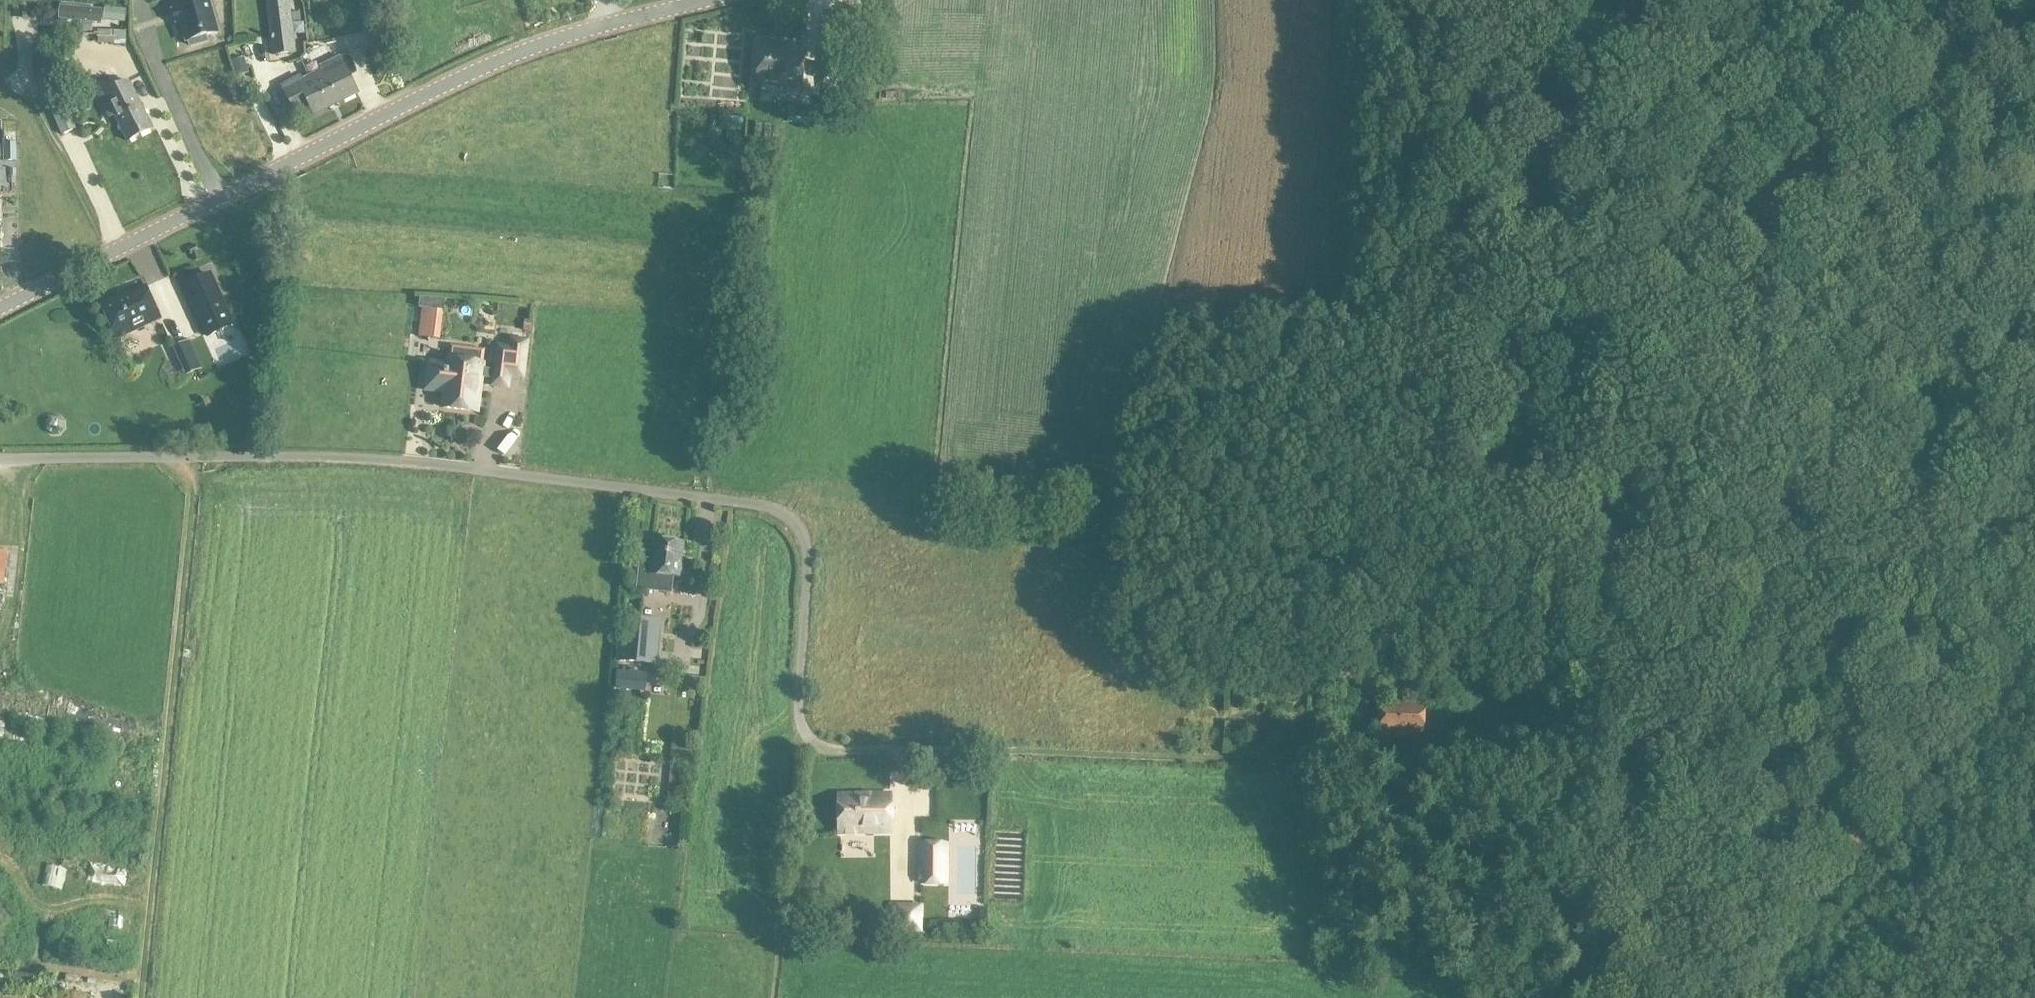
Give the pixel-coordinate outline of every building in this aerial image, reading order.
[(209,0),(171,0),(174,11),(173,11),(176,23),(181,22),(186,42),(189,41),(190,46),(207,42),(205,36),(218,33),(209,0)] [(274,56),(295,53),(291,23),(299,22),(298,12),(290,13),(288,0),(267,0),(274,56)] [(325,0),(299,0),(300,26),(326,25),(325,0)] [(368,37),(387,31),(378,0),(360,0),(364,13),(362,14),(368,37)] [(59,7),(58,19),(98,22),(99,11),(59,7)] [(125,10),(105,8),(104,18),(123,21),(125,10)] [(825,13),(822,53),(846,55),(849,15),(825,13)] [(760,45),(757,84),(801,88),(804,48),(760,45)] [(322,72),(315,76),(302,82),(300,77),(281,86),(295,114),(309,108),(313,116),(357,94),(339,57),(320,67),(322,72)] [(840,61),(826,60),(825,79),(838,80),(840,61)] [(92,86),(80,64),(60,74),(72,96),(92,86)] [(128,81),(98,97),(105,111),(110,108),(127,142),(152,129),(128,81)] [(51,111),(62,135),(75,129),(64,105),(51,111)] [(15,143),(3,143),(4,161),(16,161),(15,143)] [(10,222),(0,221),(0,253),(10,253),(10,222)] [(210,275),(184,287),(207,336),(232,325),(210,275)] [(145,287),(102,306),(117,339),(160,320),(145,287)] [(427,310),(443,311),(444,300),(419,299),(418,309),(421,309),(427,310)] [(443,311),(427,310),(424,337),(440,339),(443,311)] [(486,377),(499,378),(498,384),(513,386),(514,374),(527,376),(531,340),(517,339),(516,347),(502,345),(500,370),(487,368),(487,364),(454,360),(453,366),(434,364),(431,390),(450,392),(448,407),(482,411),(486,377)] [(653,540),(651,554),(641,553),(637,590),(670,594),(672,578),(680,579),(684,544),(653,540)] [(658,665),(662,621),(623,617),(619,661),(658,665)] [(647,674),(617,671),(616,689),(645,692),(647,674)] [(1423,738),(1423,701),(1381,701),(1381,738),(1423,738)] [(840,834),(890,833),(890,795),(839,796),(840,834)] [(945,845),(920,845),(921,883),(946,883),(945,845)] [(922,908),(898,907),(897,931),(921,932),(922,908)]
